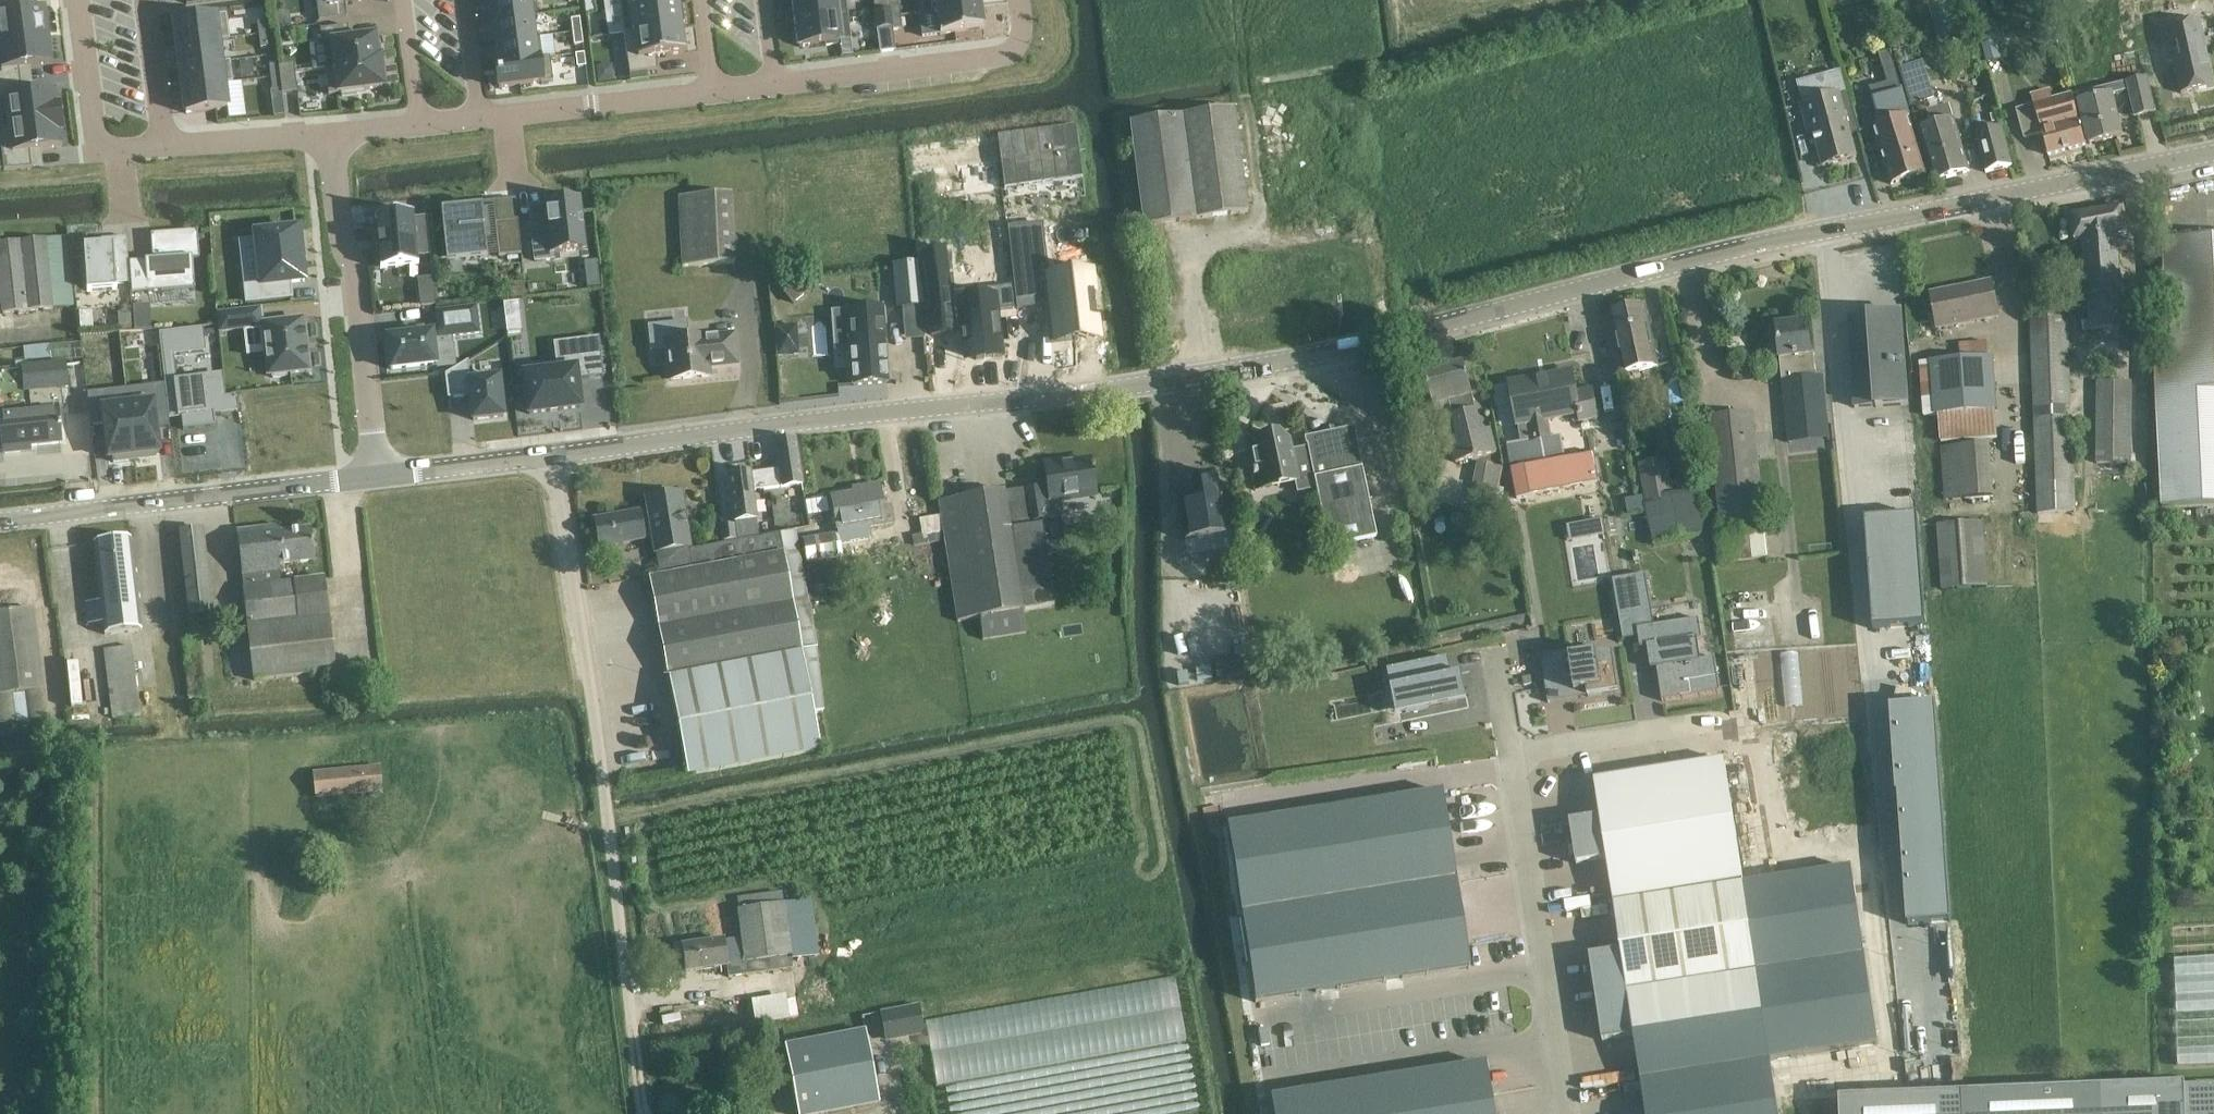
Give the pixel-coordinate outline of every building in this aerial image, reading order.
[(50,37),(48,21),(45,22),(44,10),(12,14),(11,0),(0,0),(0,43),(50,37)] [(319,21),(321,21),(346,18),(345,4),(347,4),(371,0),(316,0),(319,21)] [(492,21),(531,16),(529,0),(490,0),(492,21)] [(681,27),(680,23),(684,23),(682,7),(678,7),(678,2),(649,5),(648,0),(620,0),(624,35),(681,27)] [(796,22),(847,16),(845,0),(793,0),(796,22)] [(879,11),(890,10),(889,4),(888,0),(877,0),(879,11)] [(932,13),(937,12),(981,6),(980,0),(930,0),(932,13)] [(891,17),(900,16),(898,3),(889,4),(891,17)] [(981,6),(937,12),(940,35),(984,30),(981,6)] [(891,17),(890,10),(879,11),(874,12),(877,29),(892,27),(891,17)] [(177,45),(229,38),(226,15),(174,21),(177,45)] [(531,16),(492,21),(495,43),(539,37),(539,36),(534,37),(531,16)] [(847,16),(796,22),(799,46),(799,47),(825,44),(826,46),(837,44),(837,42),(851,40),(847,16)] [(902,29),(900,16),(891,17),(893,30),(902,29)] [(1999,17),(1978,23),(1983,44),(1981,45),(1986,63),(2001,60),(1996,42),(2005,40),(1999,17)] [(570,20),(572,33),(581,32),(579,19),(570,20)] [(2166,27),(2181,93),(2213,86),(2213,84),(2199,19),(2166,27)] [(259,35),(268,34),(266,21),(257,22),(259,35)] [(327,45),(330,68),(378,62),(378,60),(381,59),(379,43),(376,43),(375,37),(349,40),(348,26),(320,30),(322,45),(327,45)] [(629,74),(657,71),(655,57),(684,53),(681,27),(624,35),(629,74)] [(582,45),(581,32),(572,33),(574,46),(582,45)] [(268,34),(259,35),(260,48),(269,47),(268,34)] [(21,84),(19,68),(51,64),(49,53),(52,53),(50,37),(0,43),(0,86),(21,84)] [(539,37),(495,43),(498,64),(495,64),(496,65),(550,58),(550,57),(542,58),(539,37)] [(229,38),(177,45),(180,68),(221,62),(219,41),(229,40),(229,38)] [(1869,89),(1880,126),(1874,128),(1891,184),(1927,173),(1889,52),(1878,55),(1887,83),(1869,89)] [(585,67),(583,54),(575,55),(576,68),(585,67)] [(550,58),(496,65),(499,88),(553,81),(550,58)] [(183,91),(224,85),(221,62),(180,68),(183,91)] [(379,64),(378,62),(330,68),(325,68),(328,95),(341,93),(342,96),(358,94),(358,91),(382,88),(381,85),(384,85),(384,83),(381,84),(380,76),(383,75),(382,74),(380,74),(379,66),(381,66),(381,64),(379,64)] [(1910,106),(1934,99),(1923,62),(1899,69),(1910,106)] [(271,78),(280,77),(278,64),(269,65),(271,78)] [(282,94),(285,94),(297,92),(294,65),(282,66),(278,67),(282,94)] [(280,77),(271,78),(272,91),(281,90),(280,77)] [(2122,136),(2112,95),(2129,91),(2135,116),(2156,111),(2148,78),(2077,95),(2089,144),(2122,136)] [(0,102),(4,127),(61,120),(59,106),(56,107),(55,93),(23,97),(21,84),(0,86),(0,102)] [(224,85),(183,91),(186,114),(227,109),(224,85)] [(2032,95),(2034,104),(2015,110),(2023,138),(2042,133),(2048,155),(2086,144),(2072,94),(2053,100),(2050,90),(2032,95)] [(1840,94),(1801,104),(1809,134),(1814,133),(1823,166),(1857,157),(1840,94)] [(1261,100),(1266,154),(1283,152),(1277,98),(1261,100)] [(1934,182),(1970,171),(1954,120),(1950,104),(1927,111),(1932,126),(1919,130),(1934,182)] [(1129,122),(1143,227),(1248,213),(1235,108),(1129,122)] [(0,128),(0,139),(4,171),(32,168),(30,151),(62,147),(60,134),(62,134),(61,120),(4,127),(0,128)] [(2002,127),(1976,133),(1986,172),(2012,165),(2002,127)] [(732,195),(678,197),(681,265),(735,263),(732,195)] [(548,214),(530,216),(535,262),(554,260),(553,253),(584,250),(578,196),(560,198),(561,202),(546,203),(548,214)] [(482,209),(482,206),(441,210),(446,262),(487,258),(486,238),(491,238),(488,209),(482,209)] [(2075,240),(2081,239),(2084,296),(2086,296),(2089,332),(2121,329),(2119,295),(2123,295),(2118,234),(2127,232),(2123,207),(2071,215),(2075,240)] [(411,214),(377,217),(382,270),(417,266),(416,257),(432,256),(427,217),(412,218),(411,214)] [(521,254),(518,221),(495,223),(498,256),(521,254)] [(1009,227),(1007,227),(1016,310),(1044,307),(1053,306),(1056,336),(1095,332),(1093,318),(1095,318),(1095,317),(1093,317),(1092,309),(1094,309),(1094,307),(1092,307),(1092,304),(1094,304),(1094,303),(1092,303),(1091,295),(1093,294),(1093,293),(1091,293),(1089,280),(1050,284),(1050,285),(1048,285),(1041,225),(1009,228),(1009,227)] [(299,234),(299,230),(255,235),(261,285),(243,287),(245,304),(293,298),(291,283),(304,282),(304,277),(305,277),(303,267),(302,260),(306,259),(303,233),(299,234)] [(147,292),(195,289),(193,259),(199,259),(197,231),(151,234),(152,261),(145,261),(147,292)] [(1,315),(74,307),(66,238),(46,241),(46,237),(0,242),(0,305),(1,315)] [(2155,355),(2162,507),(2213,505),(2213,239),(2163,241),(2168,354),(2155,355)] [(102,249),(102,245),(84,246),(87,292),(117,290),(117,285),(130,284),(128,257),(115,258),(114,248),(102,249)] [(944,251),(922,254),(931,336),(953,334),(953,331),(961,330),(962,334),(961,334),(960,334),(961,335),(962,335),(963,343),(961,343),(962,345),(963,344),(964,351),(965,357),(971,356),(971,357),(975,356),(976,360),(1002,357),(1000,340),(1001,340),(1001,339),(1000,339),(999,331),(1000,331),(1000,330),(999,330),(998,328),(1000,328),(1000,327),(998,327),(997,319),(999,319),(999,318),(997,318),(997,313),(994,293),(952,298),(951,293),(949,294),(944,251)] [(896,309),(923,305),(923,294),(919,263),(893,265),(896,309)] [(809,292),(795,275),(779,288),(793,305),(809,292)] [(1991,281),(1931,293),(1938,328),(1998,316),(1991,281)] [(435,296),(419,298),(420,307),(436,305),(435,296)] [(505,301),(508,357),(533,355),(531,327),(573,324),(572,297),(505,301)] [(1645,304),(1610,312),(1624,374),(1659,367),(1645,304)] [(150,305),(134,306),(135,330),(151,329),(150,305)] [(388,338),(391,369),(437,364),(435,345),(454,343),(453,336),(479,333),(477,307),(436,312),(439,333),(433,334),(433,333),(388,338)] [(854,385),(887,383),(881,308),(848,311),(854,385)] [(255,328),(253,311),(218,314),(220,332),(255,328)] [(1870,316),(1849,318),(1851,346),(1853,345),(1854,361),(1852,361),(1855,407),(1877,405),(1877,407),(1909,404),(1902,312),(1870,315),(1870,316)] [(2030,318),(2033,409),(2072,408),(2069,317),(2030,318)] [(264,324),(268,376),(272,375),(272,378),(286,377),(286,374),(308,372),(304,321),(264,324)] [(1780,356),(1781,358),(1783,379),(1781,379),(1803,590),(1846,585),(1824,374),(1817,375),(1815,354),(1811,321),(1777,325),(1779,343),(1773,343),(1774,357),(1780,356)] [(202,328),(159,333),(165,384),(169,418),(181,417),(183,430),(216,426),(214,412),(237,410),(236,396),(225,397),(223,379),(203,381),(203,377),(175,380),(172,354),(205,350),(202,328)] [(573,367),(523,373),(528,412),(579,405),(576,377),(602,374),(597,335),(569,339),(573,367)] [(704,336),(666,340),(670,379),(708,375),(707,366),(735,363),(732,335),(704,338),(704,336)] [(1987,342),(1960,344),(1961,356),(1988,354),(1987,342)] [(1992,357),(1920,361),(1923,415),(1938,414),(1940,443),(1997,440),(1992,357)] [(469,395),(472,419),(502,416),(498,377),(468,381),(466,361),(443,375),(446,398),(469,395)] [(1425,373),(1433,404),(1435,412),(1444,410),(1451,438),(1449,439),(1455,462),(1497,452),(1491,428),(1482,430),(1472,394),(1479,392),(1475,376),(1469,378),(1465,363),(1425,373)] [(57,408),(63,407),(61,388),(68,388),(65,364),(0,370),(0,415),(4,453),(20,452),(20,448),(61,443),(59,429),(61,429),(61,425),(59,425),(57,408)] [(1506,446),(1510,469),(1514,493),(1600,477),(1596,453),(1566,458),(1562,435),(1551,437),(1548,419),(1580,413),(1581,421),(1597,418),(1592,389),(1576,393),(1572,372),(1511,383),(1519,424),(1522,443),(1506,446)] [(1679,380),(1656,385),(1661,408),(1684,403),(1679,380)] [(2096,381),(2096,463),(2132,463),(2132,381),(2096,381)] [(150,403),(128,406),(134,461),(155,458),(155,453),(160,453),(157,429),(170,427),(169,418),(165,384),(148,386),(150,403)] [(103,391),(87,393),(91,426),(104,424),(108,459),(113,458),(113,463),(134,461),(128,406),(105,409),(103,391)] [(1768,557),(1765,534),(1767,534),(1754,412),(1708,417),(1721,539),(1723,539),(1726,562),(1768,557)] [(2073,417),(2033,419),(2037,514),(2076,512),(2073,417)] [(1255,490),(1294,481),(1297,493),(1316,489),(1328,546),(1375,537),(1354,435),(1355,435),(1354,428),(1303,438),(1305,445),(1306,445),(1306,447),(1290,451),(1288,442),(1277,435),(1245,441),(1255,490)] [(761,472),(763,488),(802,482),(795,437),(776,440),(780,469),(761,472)] [(1990,443),(1941,446),(1944,500),(1993,497),(1990,443)] [(1026,633),(1022,611),(1054,606),(1042,524),(1031,526),(1031,523),(1065,518),(1062,502),(1096,496),(1090,458),(1070,461),(1070,459),(1044,463),(1047,486),(1005,493),(1004,490),(938,501),(940,516),(919,519),(921,535),(911,537),(913,547),(944,542),(957,621),(979,618),(983,640),(1026,633)] [(1666,460),(1640,465),(1647,503),(1644,504),(1652,542),(1708,532),(1700,489),(1673,495),(1666,460)] [(1503,502),(1505,490),(1499,489),(1503,469),(1477,463),(1473,483),(1478,484),(1475,497),(1503,502)] [(761,472),(752,474),(752,469),(726,473),(734,522),(758,518),(753,489),(763,488),(761,472)] [(1225,535),(1215,475),(1190,479),(1194,502),(1177,505),(1184,542),(1225,535)] [(1430,480),(1420,497),(1428,502),(1439,485),(1430,480)] [(808,518),(834,513),(837,530),(864,525),(864,527),(893,522),(890,508),(883,509),(879,484),(863,487),(864,491),(805,502),(808,518)] [(667,677),(668,677),(687,777),(821,751),(814,714),(824,712),(817,649),(810,599),(796,530),(779,532),(689,549),(689,547),(690,547),(681,493),(646,499),(648,514),(640,515),(640,511),(595,519),(600,546),(644,539),(644,536),(652,535),(655,553),(656,553),(659,575),(649,577),(667,677)] [(1927,625),(1919,515),(1866,519),(1874,629),(1927,625)] [(1983,522),(1937,525),(1941,590),(1988,587),(1983,522)] [(734,524),(719,527),(721,542),(737,539),(734,524)] [(242,575),(243,586),(242,586),(253,681),(336,671),(325,576),(282,581),(280,565),(316,561),(312,528),(281,532),(280,526),(237,531),(242,575)] [(178,531),(188,617),(191,637),(181,638),(189,704),(208,702),(201,639),(214,638),(211,614),(214,614),(204,528),(178,531)] [(806,562),(837,557),(843,557),(839,533),(802,540),(806,562)] [(94,542),(101,600),(84,602),(87,624),(103,622),(105,634),(142,629),(131,538),(94,542)] [(1654,626),(1646,574),(1614,579),(1620,620),(1645,616),(1646,627),(1637,629),(1640,648),(1647,647),(1651,669),(1657,668),(1662,701),(1720,692),(1715,658),(1701,660),(1698,640),(1702,639),(1699,619),(1654,626)] [(43,690),(33,608),(0,613),(0,725),(47,719),(43,690)] [(1275,632),(1268,646),(1284,654),(1290,640),(1275,632)] [(132,647),(103,650),(112,720),(140,717),(132,647)] [(1571,657),(1570,651),(1541,655),(1548,703),(1550,702),(1549,696),(1587,690),(1588,696),(1619,692),(1613,653),(1597,655),(1597,653),(1571,657)] [(1248,674),(1245,656),(1214,661),(1217,678),(1248,674)] [(1450,675),(1446,657),(1386,670),(1389,687),(1387,688),(1393,716),(1464,701),(1458,673),(1450,675)] [(1522,677),(1524,685),(1532,683),(1531,675),(1522,677)] [(1935,704),(1890,707),(1896,795),(1898,794),(1907,925),(1950,922),(1952,922),(1936,704),(1935,704)] [(1607,860),(1614,905),(1744,884),(1725,761),(1595,781),(1600,817),(1570,821),(1577,864),(1607,860)] [(380,767),(312,773),(315,799),(382,793),(380,767)] [(1441,792),(1226,826),(1240,914),(1455,880),(1441,792)] [(1590,956),(1603,1042),(1635,1037),(1646,1113),(1779,1113),(1771,1065),(1878,1045),(1852,865),(1744,884),(1614,905),(1621,951),(1590,956)] [(1455,880),(1240,914),(1254,1002),(1469,968),(1455,880)] [(685,971),(727,966),(728,977),(793,968),(792,956),(817,953),(809,900),(737,910),(740,937),(725,940),(681,946),(685,971)] [(1177,979),(923,1017),(934,1086),(945,1085),(949,1113),(1197,1113),(1177,979)] [(750,999),(752,1023),(796,1019),(794,995),(750,999)] [(885,1042),(925,1035),(919,1004),(880,1011),(885,1042)] [(785,1046),(798,1113),(820,1113),(879,1103),(865,1030),(785,1046)] [(1269,1097),(1272,1113),(1493,1113),(1484,1063),(1269,1097)] [(2186,1084),(1962,1093),(1963,1113),(2213,1113),(2213,1087),(2186,1088),(2186,1084)]
